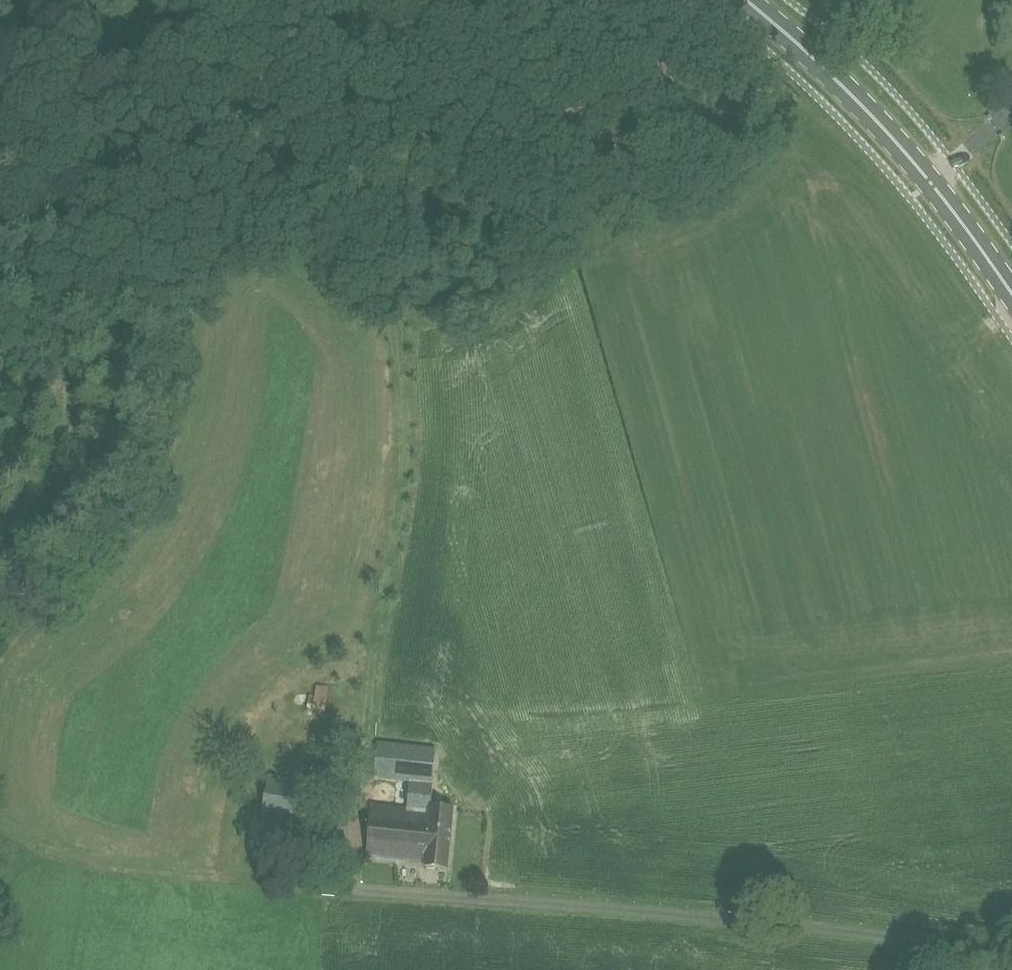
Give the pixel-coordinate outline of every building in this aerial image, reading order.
[(438,748),(379,742),(376,778),(411,781),(434,784),(438,748)] [(313,840),(315,827),(322,786),(270,777),(263,817),(296,823),(294,838),(313,840)] [(410,809),(373,806),(368,856),(425,862),(423,866),(449,868),(455,809),(432,806),(434,784),(411,781),(410,809)]
